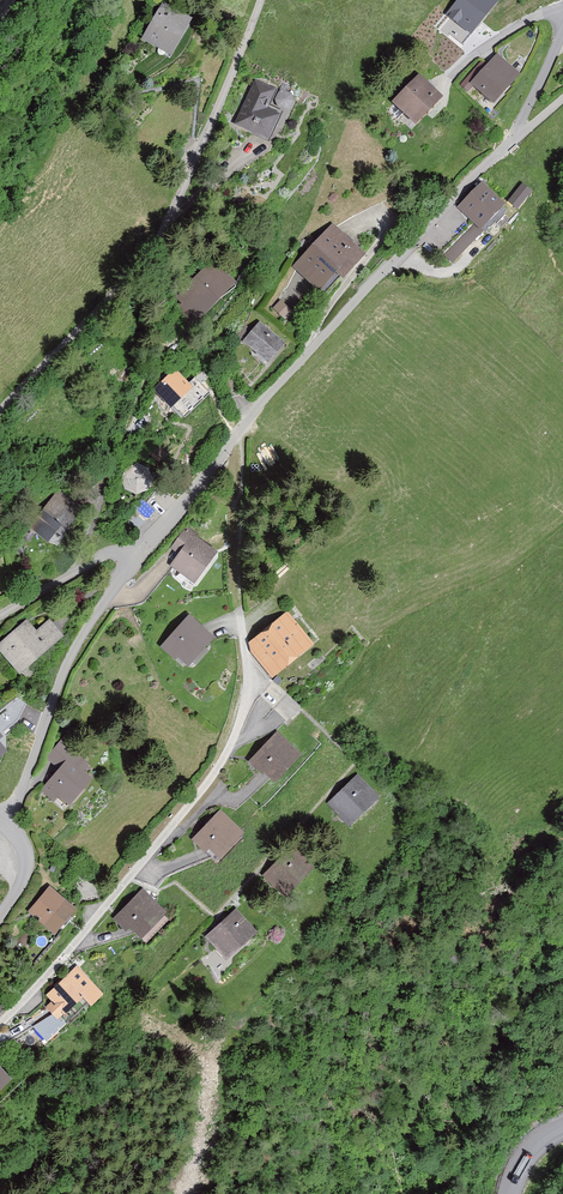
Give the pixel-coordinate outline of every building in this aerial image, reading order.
[(446,14),(471,34),(499,0),(457,0),(446,14)] [(191,21),(163,4),(142,40),(170,57),(191,21)] [(520,75),(497,55),(470,86),(493,106),(520,75)] [(443,99),(419,76),(392,104),(416,127),(443,99)] [(276,92),(254,82),(233,126),(269,142),(281,117),(268,111),(276,92)] [(505,206),(481,184),(456,211),(481,233),(505,206)] [(532,192),(524,185),(509,202),(518,209),(532,192)] [(364,257),(331,227),(293,268),(320,292),(337,274),(343,280),(364,257)] [(174,295),(199,318),(230,283),(204,260),(174,295)] [(282,300),(275,307),(285,319),(293,312),(282,300)] [(284,344),(260,324),(243,344),(268,364),(284,344)] [(190,389),(172,372),(153,392),(170,409),(190,389)] [(136,462),(122,486),(143,498),(157,473),(136,462)] [(85,509),(58,490),(29,529),(48,543),(61,525),(69,531),(85,509)] [(217,554),(185,530),(170,551),(179,557),(170,569),(194,586),(217,554)] [(314,646),(289,614),(248,647),(274,679),(314,646)] [(213,639),(189,618),(162,650),(186,671),(213,639)] [(50,620),(36,632),(27,621),(0,644),(0,651),(20,674),(64,638),(50,620)] [(301,757),(277,734),(247,765),(260,777),(263,775),(274,785),(301,757)] [(91,764),(64,741),(47,760),(59,770),(41,790),(61,808),(65,803),(69,806),(92,780),(83,773),(91,764)] [(377,800),(356,779),(328,807),(350,829),(377,800)] [(244,834),(221,812),(192,841),(214,863),(244,834)] [(314,871),(291,849),(262,879),(286,901),(314,871)] [(75,911),(48,889),(27,915),(54,936),(75,911)] [(166,918),(142,893),(112,923),(124,935),(129,930),(141,943),(166,918)] [(256,936),(236,912),(204,938),(225,963),(256,936)] [(104,994),(77,965),(45,995),(52,1001),(45,1007),(58,1021),(83,997),(92,1006),(104,994)] [(0,1068),(0,1092),(12,1081),(0,1068)]
